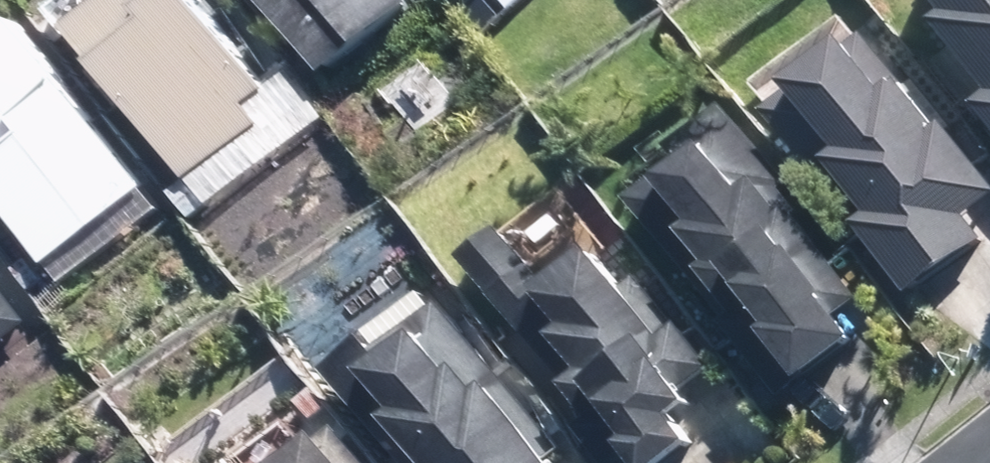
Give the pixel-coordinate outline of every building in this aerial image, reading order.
[(89,30),(198,170),(259,123),(242,101),(256,90),(187,0),(174,0),(156,14),(145,0),(128,0),(89,30)] [(329,60),(407,0),(283,0),(329,60)] [(989,52),(989,0),(948,0),(989,52)] [(868,37),(774,111),(912,284),(976,233),(960,214),(989,191),(868,37)] [(0,61),(0,195),(48,257),(137,188),(24,43),(0,61)] [(697,164),(644,205),(788,390),(858,336),(838,310),(856,295),(769,183),(777,176),(728,113),(684,147),(697,164)] [(618,462),(659,462),(689,439),(674,420),(706,396),(691,376),(707,364),(680,330),(664,342),(598,257),(551,293),(509,241),(480,264),(599,416),(588,424),(618,462)] [(13,317),(0,300),(0,327),(13,317)] [(356,383),(414,462),(538,462),(437,325),(356,383)] [(306,462),(336,462),(325,449),(306,462)]
